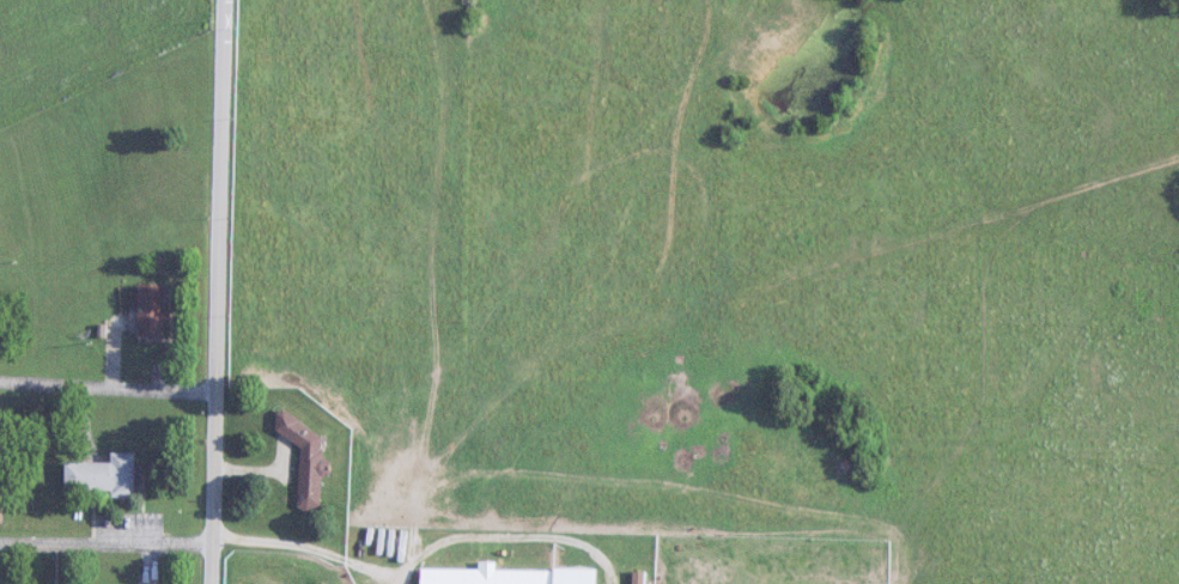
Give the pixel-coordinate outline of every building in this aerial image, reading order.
[(166,336),(166,285),(138,285),(138,336),(166,336)] [(324,424),(277,423),(277,440),(302,441),(300,511),(322,512),(324,424)] [(111,492),(111,498),(135,498),(135,454),(112,453),(112,464),(65,463),(65,492),(111,492)] [(554,571),(498,570),(498,564),(482,564),(481,570),(422,569),(422,583),(553,583),(554,571)] [(645,573),(633,573),(633,583),(645,583),(645,573)]
